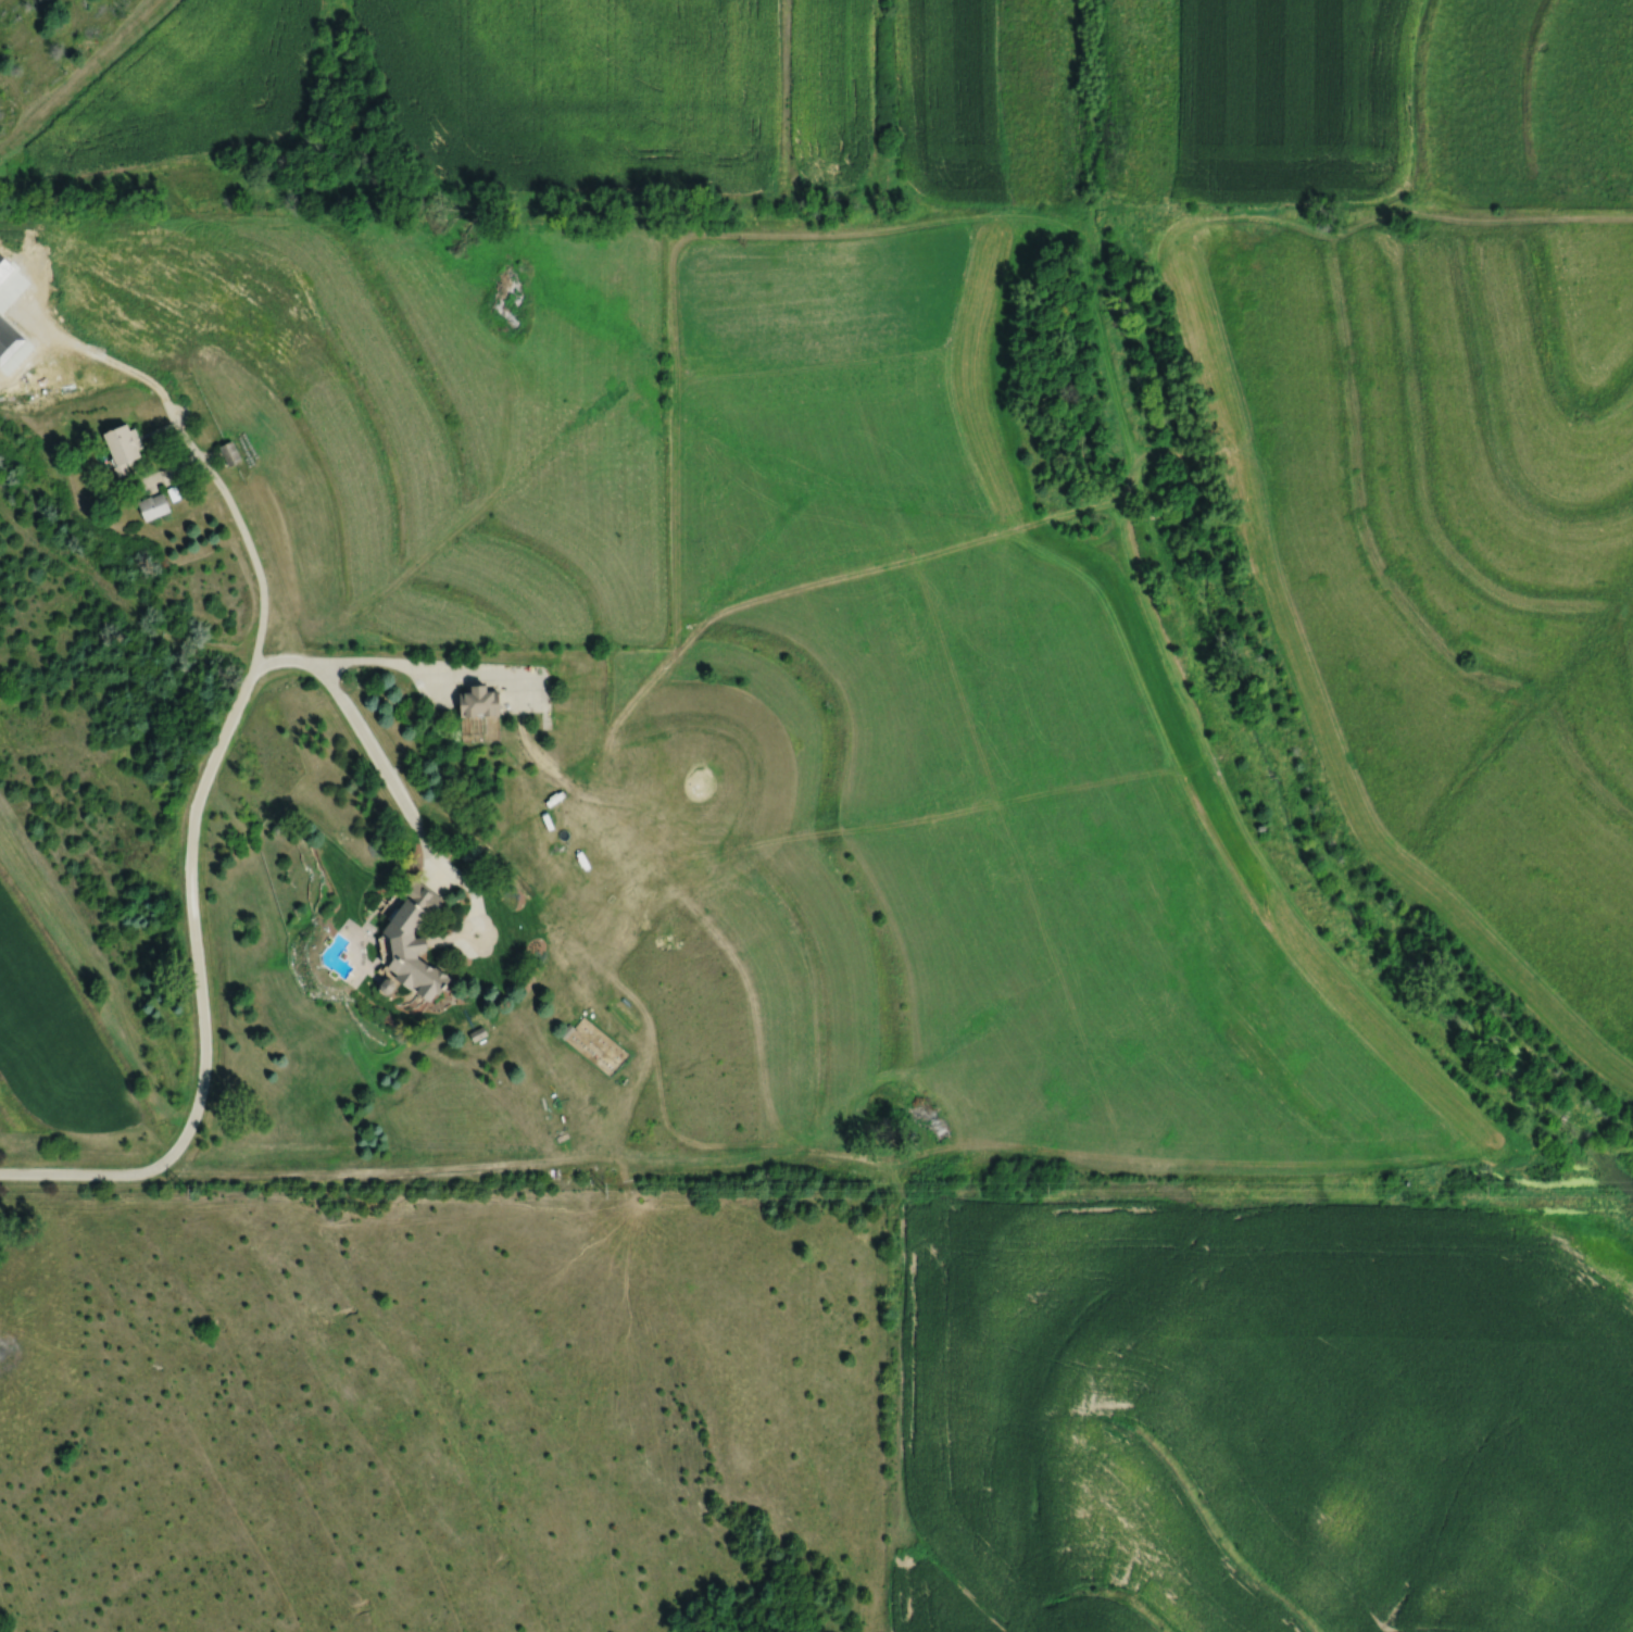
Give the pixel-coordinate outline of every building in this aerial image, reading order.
[(129,475),(125,463),(142,457),(135,437),(130,438),(126,426),(101,434),(116,479),(129,475)] [(218,449),(228,468),(240,462),(231,443),(218,449)] [(136,503),(142,523),(169,515),(163,495),(136,503)] [(458,692),(458,715),(496,715),(496,691),(484,691),(484,684),(468,684),(468,692),(458,692)] [(392,919),(384,931),(392,937),(395,956),(389,966),(399,974),(397,977),(412,989),(414,986),(419,989),(417,991),(431,1001),(438,992),(440,994),(452,978),(449,976),(450,974),(437,966),(435,968),(427,962),(426,964),(418,957),(418,951),(429,949),(427,936),(416,937),(415,930),(430,909),(436,913),(445,899),(415,877),(402,895),(407,897),(401,907),(397,905),(388,917),(392,919)]
